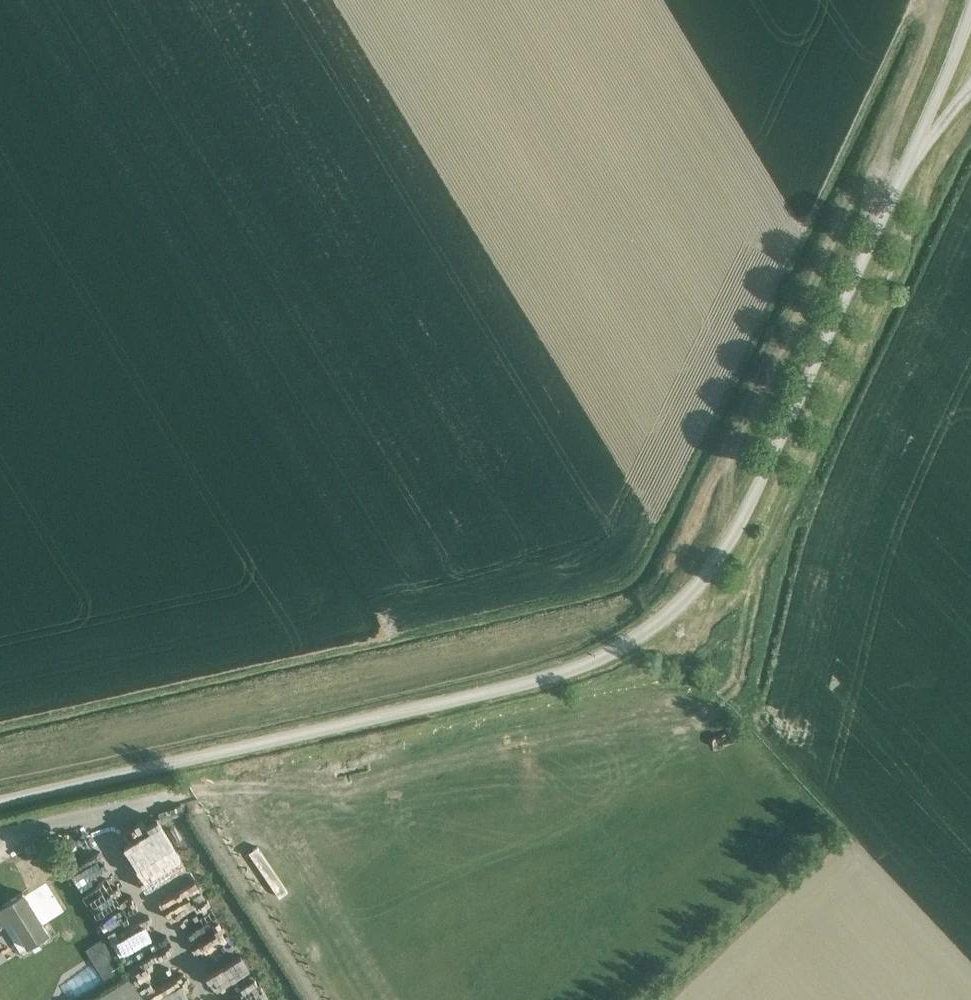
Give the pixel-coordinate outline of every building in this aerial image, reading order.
[(0,906),(0,925),(3,924),(19,950),(25,945),(46,933),(21,892),(0,906)] [(90,999),(145,999),(130,976),(90,999)]
